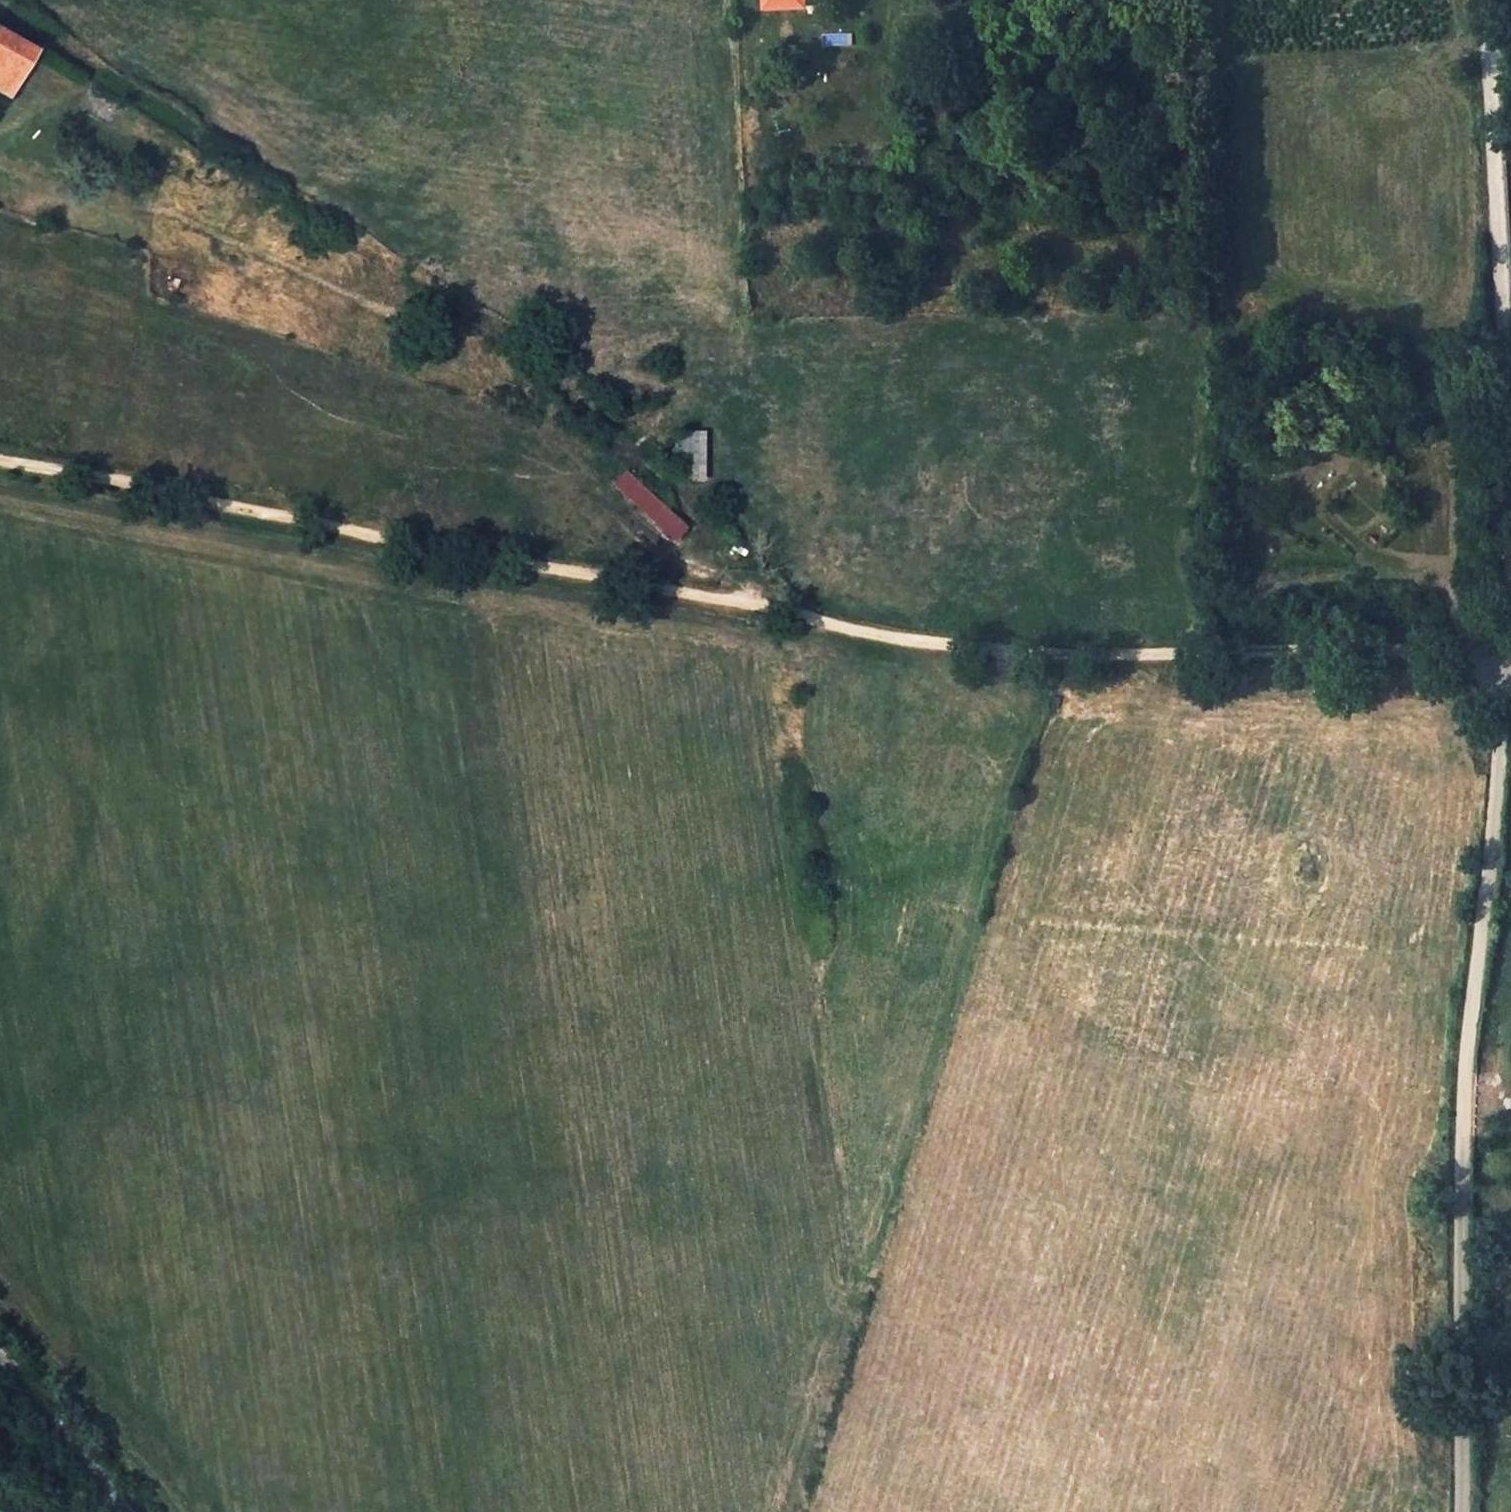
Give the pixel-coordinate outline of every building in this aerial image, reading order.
[(11,88),(34,43),(0,25),(0,84),(11,88)] [(704,482),(704,431),(672,431),(672,482),(704,482)] [(687,527),(624,470),(611,485),(673,543),(687,527)]
